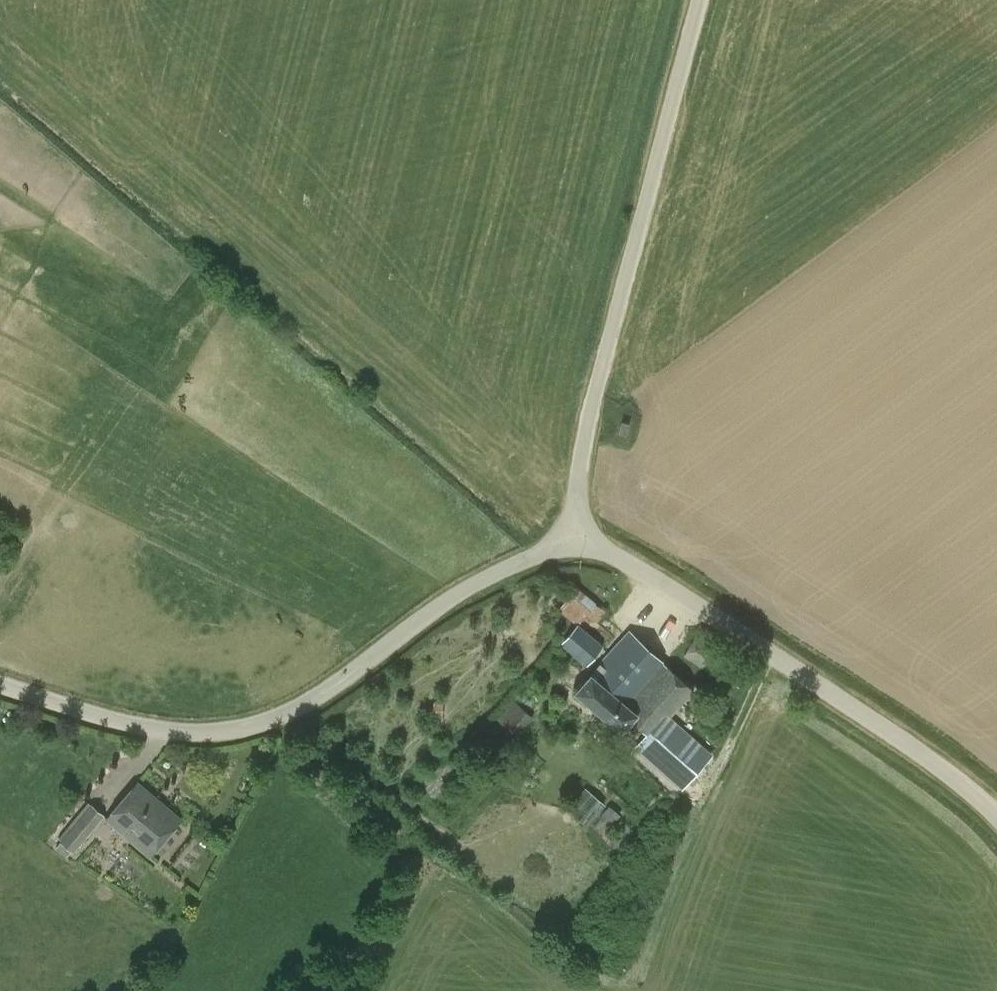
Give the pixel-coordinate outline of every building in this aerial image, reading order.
[(557,610),(575,626),(560,644),(586,664),(602,645),(578,625),(586,615),(595,622),(606,610),(597,602),(596,603),(576,586),(557,610)] [(628,631),(590,674),(574,692),(621,732),(631,720),(646,734),(634,747),(681,789),(711,753),(680,727),(688,717),(677,708),(693,690),(628,631)] [(725,682),(738,660),(696,634),(683,656),(725,682)] [(501,754),(533,717),(513,700),(480,738),(501,754)] [(137,783),(106,818),(149,855),(180,820),(137,783)] [(605,804),(585,787),(567,809),(587,826),(605,804)] [(73,852),(104,814),(92,804),(61,842),(73,852)]
